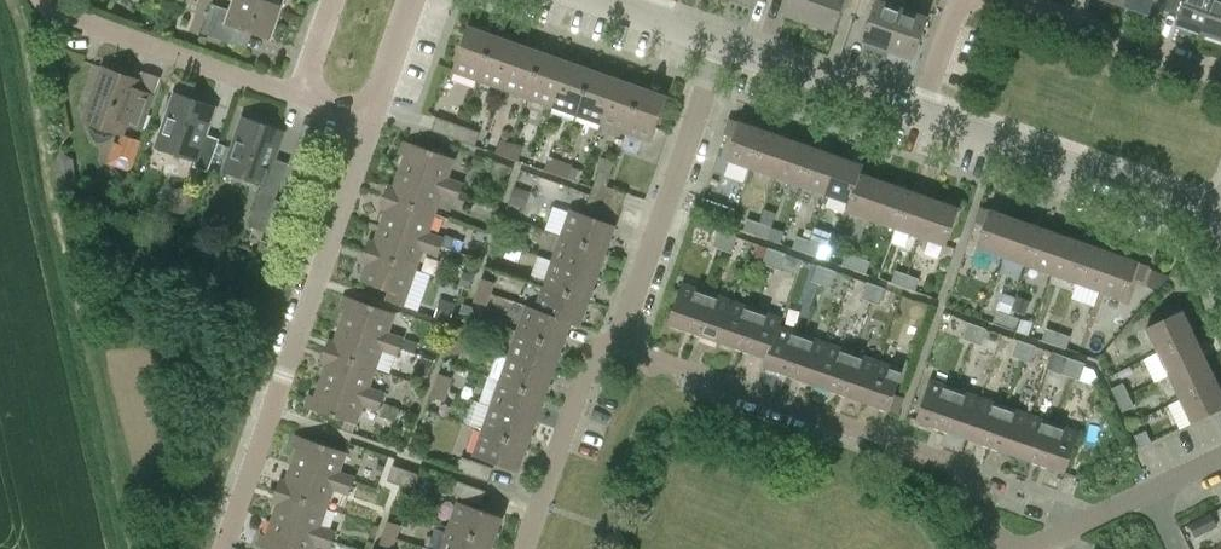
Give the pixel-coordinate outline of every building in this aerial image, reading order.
[(242,28),(271,38),(281,9),(256,0),(235,0),(231,10),(212,3),(202,32),(209,34),(207,39),(221,44),(223,39),(236,44),(242,28)] [(281,9),(284,0),(256,0),(281,9)] [(809,22),(817,0),(788,0),(783,13),(809,22)] [(857,12),(861,0),(817,0),(809,22),(835,31),(843,7),(857,12)] [(888,50),(903,7),(906,0),(861,0),(857,12),(871,16),(862,41),(888,50)] [(1124,4),(1149,13),(1154,0),(1125,0),(1124,4)] [(1202,32),(1213,0),(1184,0),(1176,23),(1202,32)] [(1202,32),(1220,38),(1220,0),(1213,0),(1202,32)] [(914,59),(929,16),(903,7),(888,50),(914,59)] [(469,25),(453,70),(478,79),(494,34),(469,25)] [(494,34),(478,79),(503,88),(519,43),(494,34)] [(519,43),(503,88),(528,97),(544,52),(519,43)] [(544,52),(528,97),(552,105),(568,60),(544,52)] [(568,60),(552,105),(577,114),(593,69),(568,60)] [(142,80),(103,66),(84,119),(87,120),(90,128),(96,140),(98,142),(101,142),(103,142),(115,137),(121,132),(123,133),(127,122),(142,127),(154,94),(139,89),(142,80)] [(593,69),(577,114),(602,123),(618,78),(593,69)] [(618,78),(602,123),(626,132),(642,86),(618,78)] [(652,141),(668,95),(642,86),(626,132),(652,141)] [(178,143),(175,153),(196,160),(194,166),(209,171),(220,138),(207,133),(213,115),(206,112),(209,103),(175,91),(159,137),(178,143)] [(276,198),(289,162),(275,157),(281,139),(275,137),(278,127),(244,115),(228,161),(246,168),(243,177),(264,184),(250,225),(275,234),(286,202),(276,198)] [(457,138),(462,125),(437,116),(432,129),(457,138)] [(725,133),(734,136),(726,158),(752,167),(765,129),(730,117),(725,133)] [(462,125),(457,138),(476,145),(481,131),(462,125)] [(765,129),(752,167),(776,175),(790,138),(765,129)] [(115,141),(107,163),(132,171),(143,140),(122,133),(119,143),(115,141)] [(790,138),(776,175),(801,184),(814,147),(790,138)] [(500,139),(496,152),(507,156),(511,143),(500,139)] [(404,140),(400,152),(405,153),(400,170),(461,191),(461,190),(464,183),(448,177),(455,157),(404,140)] [(519,160),(524,147),(511,143),(507,156),(519,160)] [(814,147),(801,184),(826,193),(839,155),(814,147)] [(861,172),(864,164),(839,155),(826,193),(850,201),(860,172),(861,172)] [(550,156),(545,169),(556,173),(561,160),(550,156)] [(556,173),(568,177),(572,166),(573,164),(561,160),(556,173)] [(394,186),(389,184),(385,195),(436,213),(442,194),(458,200),(456,204),(465,207),(470,193),(461,190),(461,191),(400,170),(394,186)] [(580,192),(575,204),(598,212),(608,185),(612,174),(600,170),(594,186),(591,193),(590,196),(580,192)] [(850,201),(847,209),(872,218),(885,181),(861,172),(860,172),(850,201)] [(885,181),(872,218),(897,227),(910,189),(885,181)] [(627,192),(608,185),(598,212),(618,219),(627,192)] [(528,190),(515,186),(509,202),(522,207),(528,190)] [(910,189),(897,227),(921,235),(934,198),(910,189)] [(445,237),(429,232),(436,213),(385,195),(381,206),(386,208),(380,224),(442,246),(444,239),(445,237)] [(947,244),(960,207),(934,198),(921,235),(947,244)] [(704,199),(698,214),(732,226),(737,211),(704,199)] [(976,221),(985,224),(977,246),(1003,255),(1016,218),(981,205),(976,221)] [(616,224),(571,208),(562,234),(607,250),(616,224)] [(748,218),(744,230),(756,234),(760,222),(748,218)] [(1016,218),(1003,255),(1027,264),(1040,226),(1016,218)] [(768,239),(772,226),(760,222),(756,234),(768,239)] [(423,249),(439,254),(442,246),(380,224),(375,241),(369,239),(365,250),(417,268),(423,249)] [(1040,226),(1027,264),(1052,272),(1065,235),(1040,226)] [(514,233),(500,228),(496,239),(510,243),(514,233)] [(720,229),(714,246),(724,249),(730,233),(720,229)] [(732,252),(738,236),(730,233),(724,249),(732,252)] [(553,259),(598,275),(607,250),(562,234),(553,259)] [(451,249),(455,238),(445,235),(445,237),(444,239),(442,246),(451,249)] [(797,235),(793,247),(805,252),(809,239),(797,235)] [(1065,235),(1052,272),(1077,281),(1090,243),(1065,235)] [(492,251),(505,256),(510,243),(496,239),(492,251)] [(817,256),(822,244),(809,239),(805,252),(817,256)] [(267,256),(272,243),(262,240),(258,252),(267,256)] [(1090,243),(1077,281),(1101,289),(1114,252),(1090,243)] [(769,247),(763,263),(773,267),(779,250),(769,247)] [(387,299),(404,305),(417,268),(365,250),(361,261),(367,263),(361,280),(390,290),(387,299)] [(782,270),(787,253),(779,250),(773,267),(782,270)] [(847,252),(842,265),(854,269),(858,257),(847,252)] [(1134,277),(1143,280),(1149,264),(1114,252),(1101,289),(1127,298),(1134,277)] [(867,273),(871,261),(858,257),(854,269),(867,273)] [(544,283),(589,299),(598,275),(553,259),(544,283)] [(819,264),(813,281),(822,284),(828,268),(819,264)] [(831,287),(837,271),(828,268),(822,284),(831,287)] [(896,270),(892,282),(903,286),(908,274),(896,270)] [(916,291),(920,278),(908,274),(903,286),(916,291)] [(496,282),(482,277),(479,288),(492,293),(496,282)] [(868,281),(862,298),(872,301),(878,285),(868,281)] [(683,282),(669,322),(694,331),(709,291),(683,282)] [(571,322),(580,325),(589,299),(544,283),(536,308),(572,321),(571,322)] [(880,304),(886,288),(878,285),(872,301),(880,304)] [(474,301),(488,305),(492,293),(479,288),(474,301)] [(709,291),(694,331),(719,340),(733,300),(709,291)] [(998,310),(1010,314),(1016,297),(1002,292),(996,309),(998,310)] [(389,332),(396,312),(345,294),(341,306),(346,308),(340,324),(401,346),(418,352),(421,342),(409,337),(409,339),(389,332)] [(1014,309),(1027,314),(1031,302),(1018,297),(1014,309)] [(519,321),(522,301),(509,300),(506,319),(519,321)] [(733,300),(719,340),(744,348),(758,309),(733,300)] [(1163,308),(1168,316),(1147,326),(1159,351),(1194,333),(1178,300),(1163,308)] [(536,308),(527,304),(518,330),(563,346),(571,322),(572,321),(536,308)] [(780,326),(783,318),(758,309),(744,348),(768,357),(779,326),(780,326)] [(998,310),(993,322),(1006,327),(1010,314),(998,310)] [(1022,319),(1010,314),(1006,327),(1018,331),(1022,319)] [(465,323),(486,329),(488,321),(468,315),(465,323)] [(969,322),(963,338),(973,341),(978,325),(969,322)] [(1054,344),(1058,331),(1034,323),(1030,335),(1054,344)] [(383,349),(398,354),(401,346),(340,324),(335,340),(329,338),(325,350),(376,368),(383,349)] [(470,329),(457,324),(453,335),(467,340),(470,329)] [(982,345),(988,328),(978,325),(973,341),(982,345)] [(768,357),(765,365),(790,374),(804,335),(780,326),(779,326),(768,357)] [(509,354),(554,370),(563,346),(518,330),(509,354)] [(1083,340),(1058,331),(1054,344),(1078,352),(1083,340)] [(1194,333),(1159,351),(1170,374),(1206,357),(1194,333)] [(449,347),(462,352),(467,340),(453,335),(449,347)] [(804,335),(790,374),(815,382),(828,344),(804,335)] [(1019,339),(1013,355),(1022,359),(1028,342),(1019,339)] [(1031,362),(1037,345),(1028,342),(1022,359),(1031,362)] [(828,344),(815,382),(839,391),(853,353),(828,344)] [(321,361),(327,363),(321,379),(382,400),(385,392),(370,387),(376,368),(325,350),(321,361)] [(853,353),(839,391),(864,400),(878,362),(853,353)] [(500,379),(546,395),(554,370),(509,354),(500,379)] [(1068,356),(1062,373),(1071,376),(1077,359),(1068,356)] [(429,376),(434,361),(423,357),(418,372),(429,376)] [(1206,357),(1170,374),(1181,397),(1217,380),(1206,357)] [(1080,379),(1086,363),(1077,359),(1071,376),(1080,379)] [(895,393),(903,371),(878,362),(864,400),(899,412),(904,396),(895,393)] [(453,377),(440,372),(436,384),(449,389),(453,377)] [(931,378),(917,419),(942,427),(956,387),(931,378)] [(306,405),(357,423),(364,404),(379,409),(382,400),(321,379),(315,395),(310,393),(306,405)] [(492,404),(537,420),(546,395),(500,379),(492,404)] [(1220,408),(1220,389),(1217,380),(1181,397),(1193,422),(1220,408)] [(1124,382),(1112,388),(1118,399),(1129,393),(1124,382)] [(436,384),(432,396),(445,400),(449,389),(436,384)] [(956,387),(942,427),(967,436),(981,396),(956,387)] [(1123,411),(1135,405),(1129,393),(1118,399),(1123,411)] [(981,396),(967,436),(992,445),(1006,405),(981,396)] [(401,407),(385,402),(380,415),(396,421),(401,407)] [(483,429),(528,445),(537,420),(492,404),(483,429)] [(1006,405),(992,445),(1016,453),(1030,413),(1006,405)] [(1030,413),(1016,453),(1041,462),(1055,422),(1030,413)] [(1066,471),(1080,431),(1055,422),(1041,462),(1066,471)] [(474,455),(519,470),(528,445),(483,429),(474,455)] [(1135,435),(1140,447),(1152,441),(1147,429),(1135,435)] [(292,446),(297,447),(292,464),(353,485),(356,476),(341,471),(348,451),(347,451),(350,442),(326,433),(322,443),(296,433),(292,446)] [(494,467),(462,456),(457,469),(489,480),(494,467)] [(335,488),(350,493),(353,485),(292,464),(286,480),(280,478),(277,489),(328,507),(335,488)] [(393,464),(388,480),(400,484),(416,490),(421,473),(393,464)] [(486,490),(454,478),(449,492),(481,503),(486,490)] [(336,531),(322,526),(328,507),(277,489),(273,500),(278,502),(272,518),(334,540),(336,531)] [(503,516),(458,500),(449,526),(494,542),(503,516)] [(1211,512),(1189,523),(1196,537),(1218,526),(1211,512)] [(316,543),(330,548),(334,540),(272,518),(267,534),(261,533),(257,545),(270,548),(314,548),(316,543)] [(402,525),(389,520),(386,527),(385,531),(398,536),(402,525)] [(449,526),(441,548),(492,548),(494,542),(449,526)] [(381,543),(394,548),(398,536),(385,531),(381,543)]
